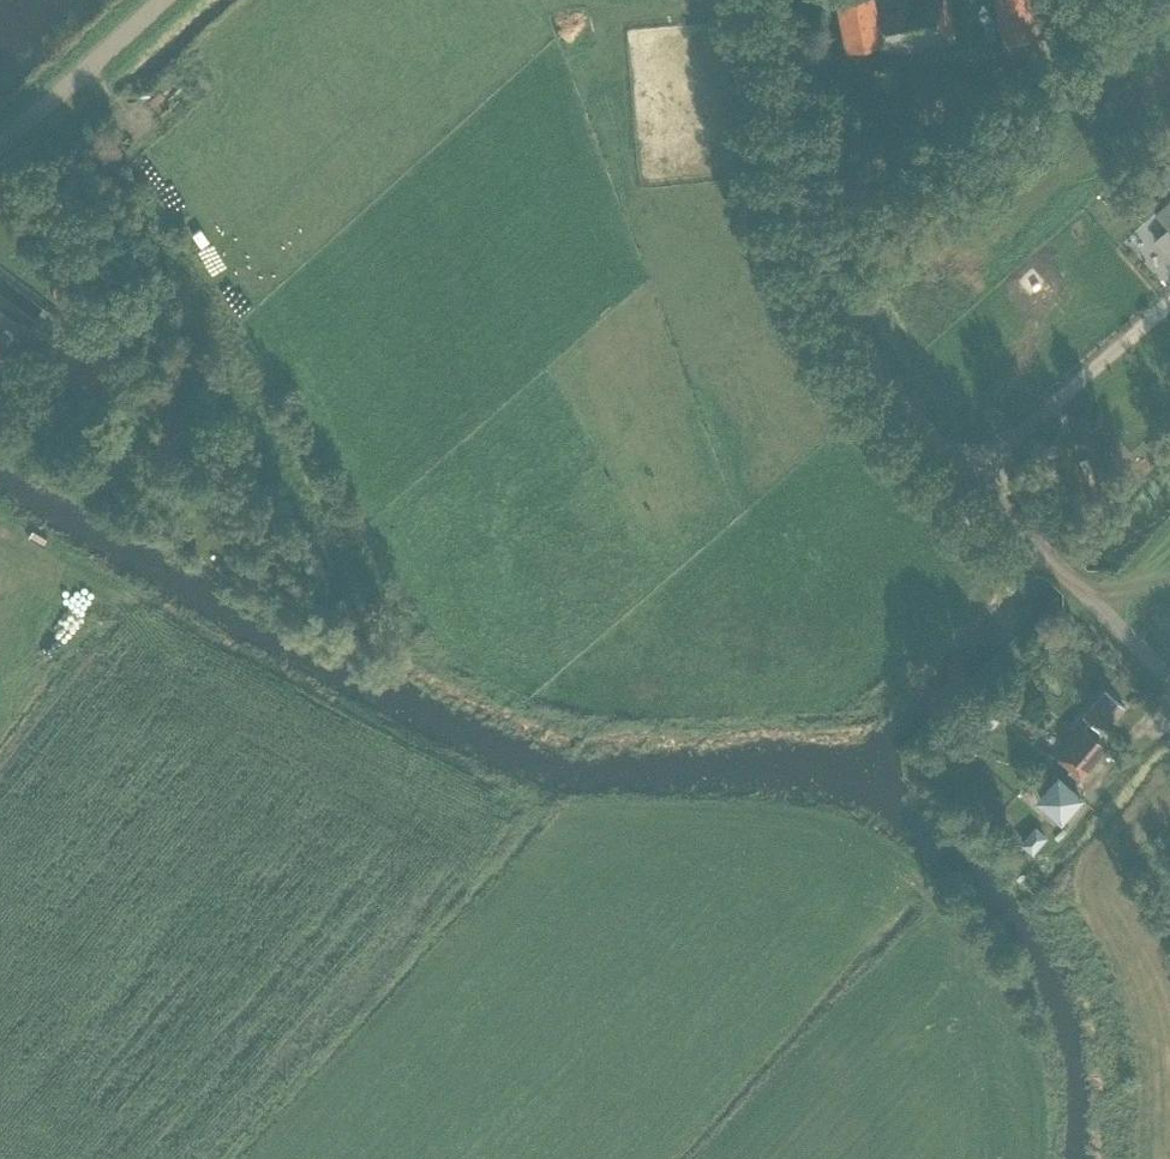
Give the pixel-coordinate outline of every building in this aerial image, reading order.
[(953,27),(948,0),(847,0),(837,2),(846,49),(880,42),(882,51),(905,47),(906,51),(929,47),(953,42),(951,27),(953,27)] [(1044,36),(1037,0),(995,0),(1003,44),(1044,36)] [(1157,173),(1169,187),(1169,161),(1157,173)] [(1156,213),(1169,227),(1169,200),(1156,213)] [(1073,785),(1081,776),(1082,777),(1108,746),(1094,735),(1099,729),(1101,732),(1124,706),(1105,690),(1082,716),(1088,720),(1057,756),(1069,766),(1061,775),(1057,771),(1034,798),(1060,821),(1083,794),(1073,785)] [(1022,844),(1034,851),(1044,834),(1032,827),(1022,844)]
